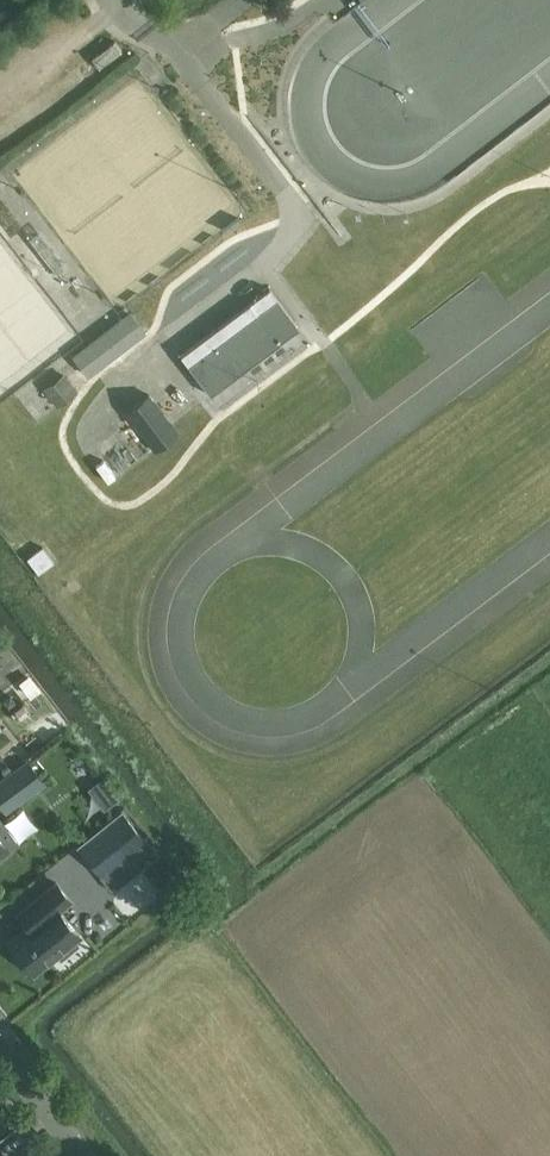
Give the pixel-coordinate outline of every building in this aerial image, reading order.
[(122,50),(115,41),(92,58),(99,67),(122,50)] [(37,226),(26,236),(58,272),(69,261),(37,226)] [(302,327),(272,287),(183,354),(213,394),(302,327)] [(130,311),(72,356),(89,377),(147,333),(130,311)] [(44,388),(58,407),(78,392),(64,373),(44,388)] [(129,410),(158,449),(181,432),(152,393),(129,410)] [(54,562),(43,546),(27,557),(38,573),(54,562)] [(0,780),(0,803),(2,805),(41,777),(28,759),(0,780)] [(101,829),(80,847),(91,861),(103,875),(117,863),(132,851),(137,858),(143,864),(149,859),(156,854),(139,833),(122,812),(101,829)] [(0,818),(0,855),(18,843),(0,818)] [(57,882),(18,913),(19,915),(25,911),(33,921),(9,941),(34,973),(59,953),(62,957),(80,943),(76,939),(81,935),(59,909),(71,900),(57,882)]
